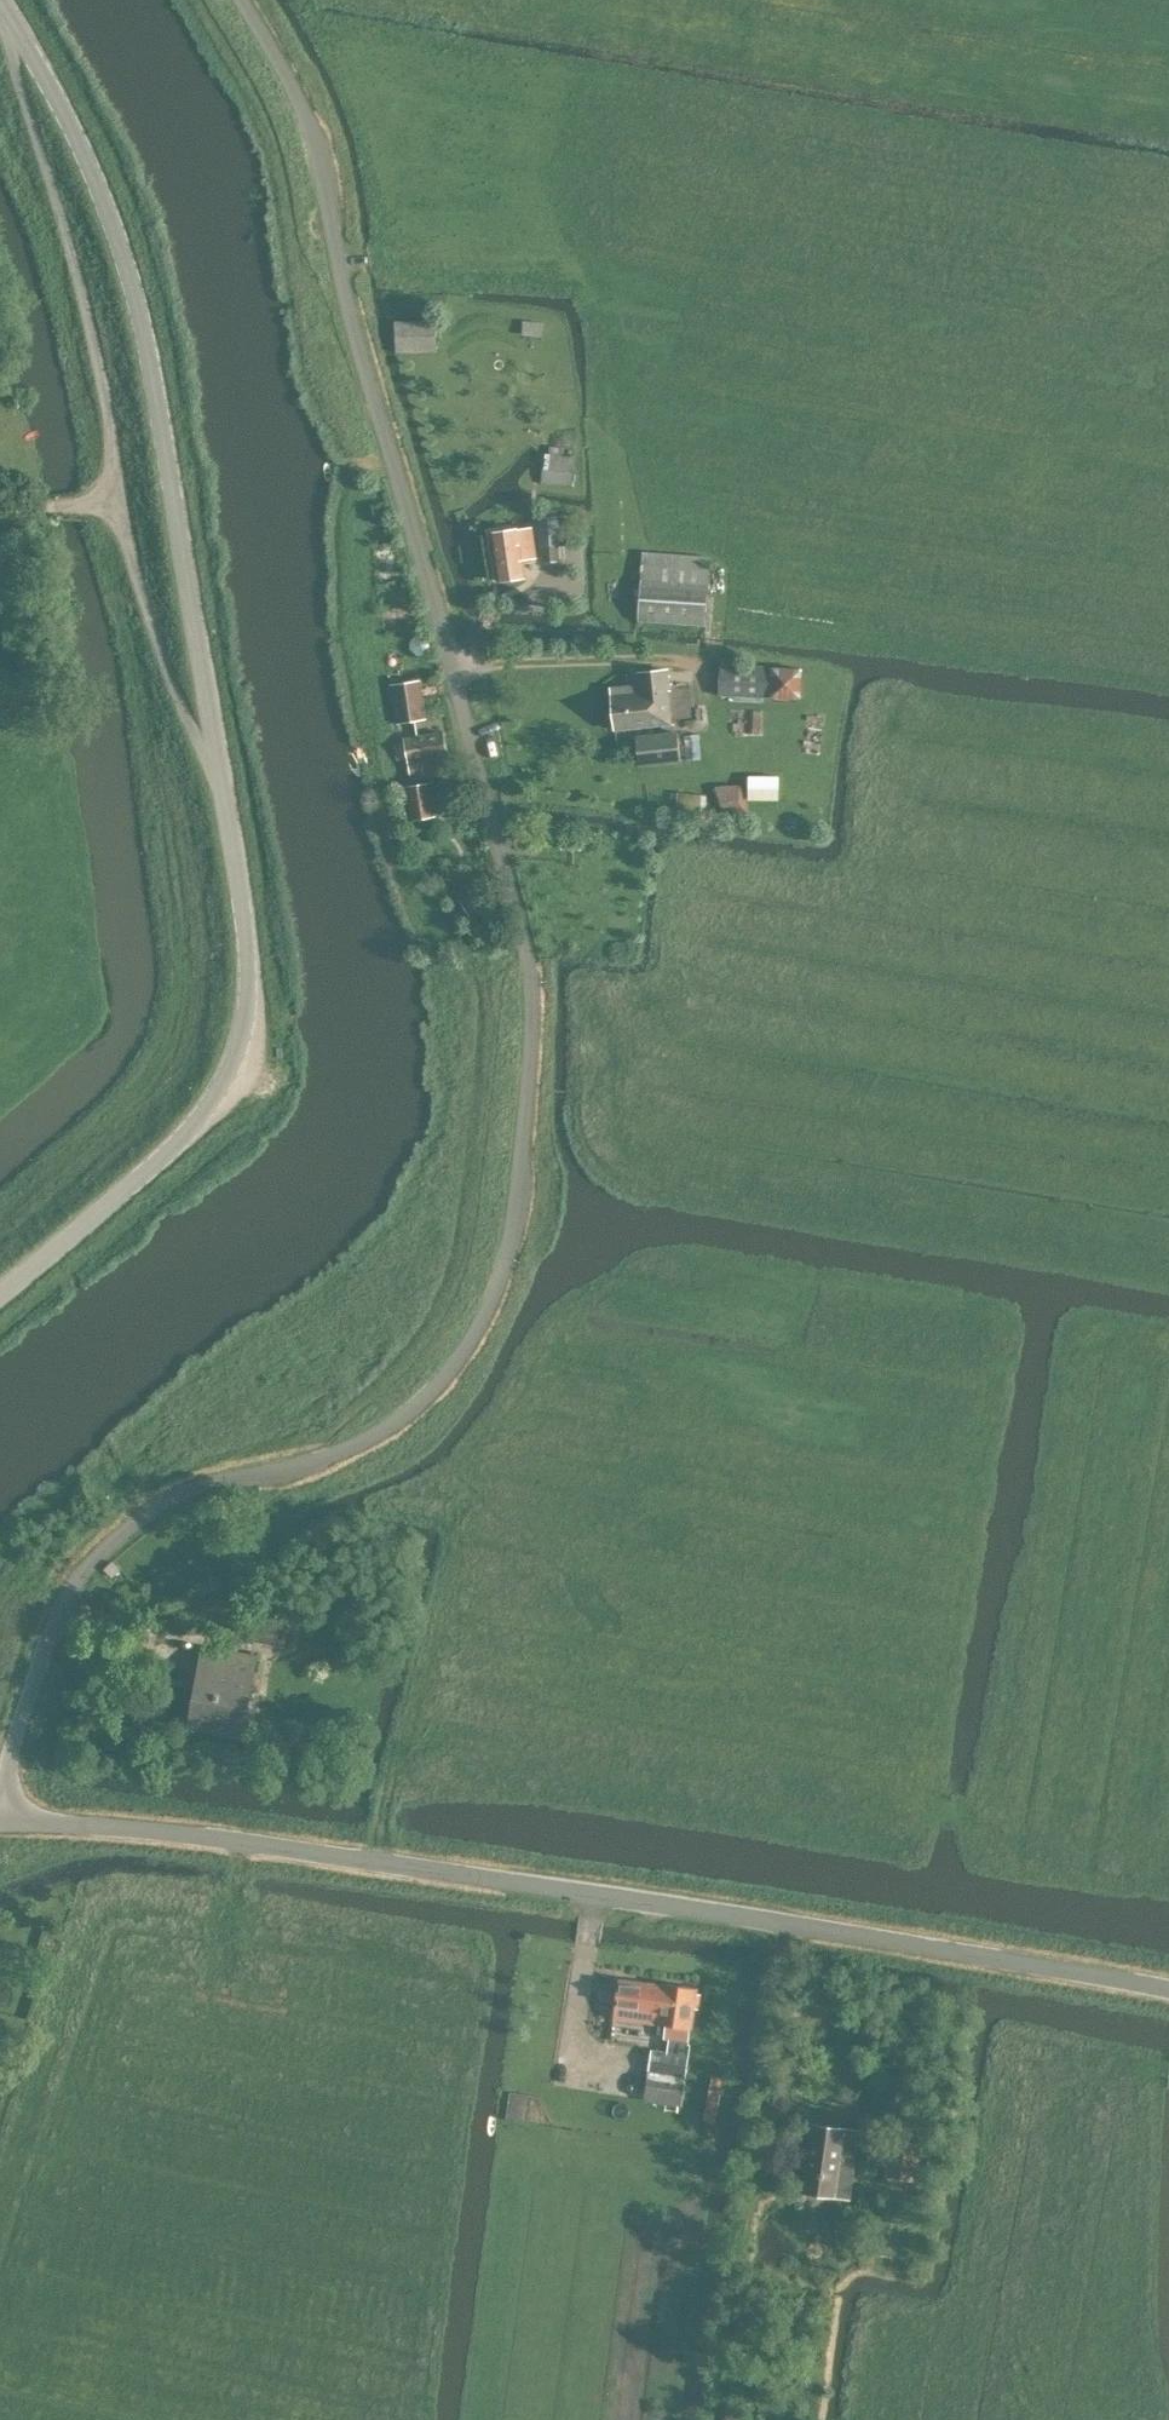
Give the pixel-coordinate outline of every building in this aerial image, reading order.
[(519,331),(539,333),(540,317),(520,316),(519,331)] [(395,320),(396,350),(435,348),(434,319),(395,320)] [(539,479),(574,481),(576,454),(541,452),(539,479)] [(537,514),(538,544),(571,541),(571,528),(569,527),(569,522),(573,522),(573,512),(537,514)] [(489,529),(496,578),(523,574),(520,557),(534,555),(530,524),(489,529)] [(636,618),(704,623),(709,555),(641,550),(636,618)] [(718,693),(799,697),(800,667),(720,663),(718,693)] [(611,693),(614,727),(670,721),(666,687),(669,687),(666,667),(636,671),(637,683),(610,686),(611,693)] [(390,683),(396,721),(425,717),(419,678),(390,683)] [(403,736),(410,776),(449,770),(442,730),(403,736)] [(635,734),(638,763),(680,758),(677,735),(676,730),(635,734)] [(748,796),(777,796),(777,774),(748,774),(748,796)] [(406,783),(411,816),(435,812),(429,779),(406,783)] [(674,808),(697,809),(699,791),(675,790),(674,808)] [(560,846),(578,847),(578,833),(560,832),(560,846)] [(460,898),(469,912),(482,904),(473,890),(460,898)] [(103,1566),(111,1573),(118,1566),(109,1559),(103,1566)] [(189,1717),(243,1726),(255,1656),(201,1647),(189,1717)] [(642,2098),(680,2103),(689,2040),(687,2040),(688,2026),(691,2026),(693,2006),(697,2006),(699,1992),(695,1991),(696,1985),(661,1981),(661,1983),(617,1977),(612,2016),(664,2022),(662,2037),(667,2038),(666,2048),(650,2046),(642,2098)] [(706,2109),(719,2111),(726,2076),(713,2074),(706,2109)] [(801,2190),(849,2197),(859,2127),(811,2120),(801,2190)]
